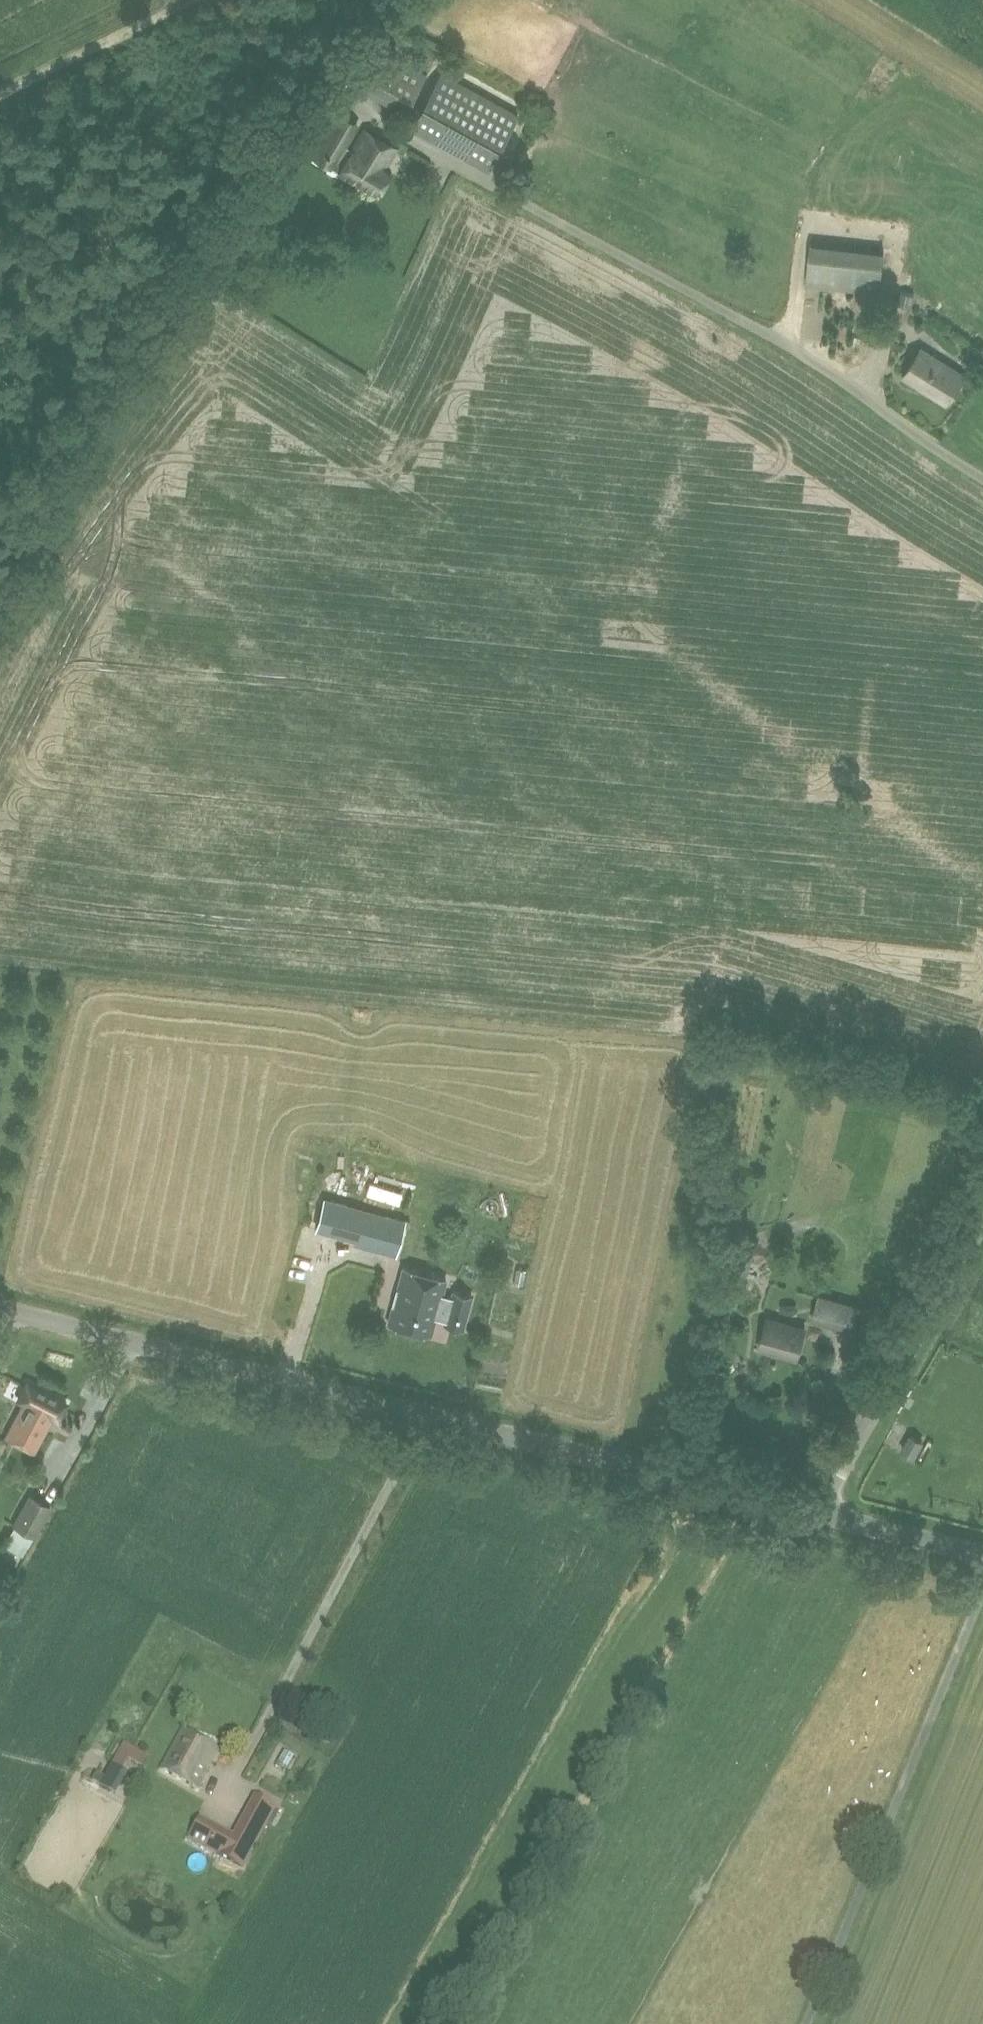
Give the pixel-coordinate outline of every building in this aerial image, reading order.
[(396,106),(423,62),(383,37),(356,81),(396,106)] [(517,115),(474,91),(440,73),(412,124),(488,166),(517,115)] [(346,158),(339,153),(346,142),(329,132),(318,150),(335,160),(331,166),(338,170),(337,172),(377,195),(389,173),(383,170),(397,148),(366,128),(346,158)] [(879,293),(884,251),(811,242),(806,284),(879,293)] [(901,291),(898,304),(911,306),(914,293),(901,291)] [(904,375),(946,403),(964,376),(921,348),(904,375)] [(394,1254),(403,1220),(402,1224),(325,1203),(326,1199),(325,1199),(317,1230),(356,1240),(355,1244),(394,1254)] [(463,1330),(472,1297),(453,1292),(452,1296),(442,1294),(446,1280),(403,1269),(388,1324),(431,1336),(436,1319),(445,1321),(444,1325),(463,1330)] [(818,1296),(812,1318),(850,1330),(856,1308),(818,1296)] [(760,1346),(798,1357),(806,1329),(768,1318),(760,1346)] [(23,1402),(5,1436),(34,1451),(52,1417),(57,1419),(66,1403),(27,1382),(18,1399),(23,1402)] [(909,1435),(900,1449),(911,1456),(920,1441),(909,1435)] [(13,1524),(14,1525),(33,1536),(50,1507),(30,1495),(13,1524)] [(181,1731),(162,1769),(198,1787),(217,1748),(181,1731)] [(215,1753),(209,1770),(224,1775),(230,1758),(215,1753)] [(188,1838),(243,1868),(255,1846),(200,1816),(188,1838)]
